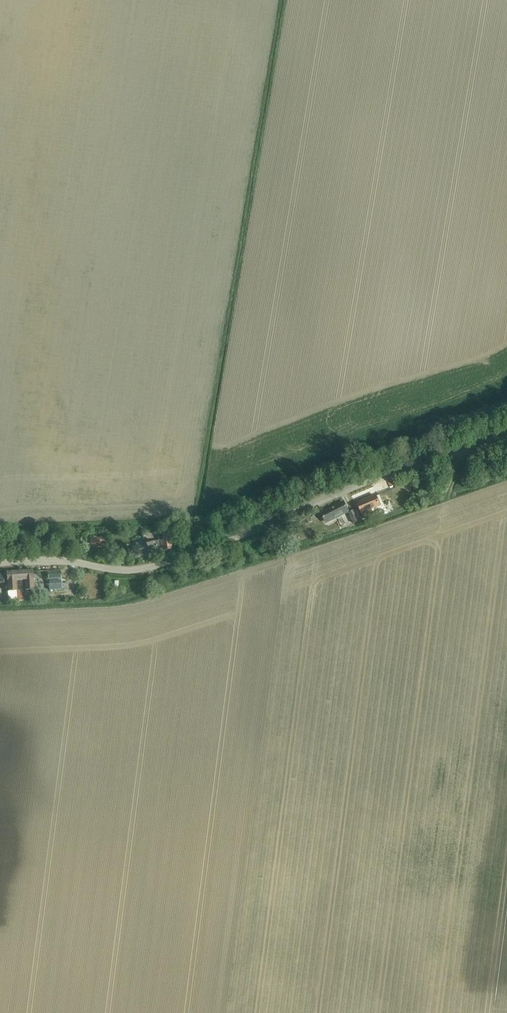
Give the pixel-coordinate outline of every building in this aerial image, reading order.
[(431,476),(419,480),(423,495),(436,492),(431,476)] [(375,495),(357,503),(362,514),(364,519),(374,515),(371,508),(379,505),(375,495)] [(341,503),(322,513),(326,522),(346,513),(348,511),(344,502),(341,503)] [(354,511),(359,522),(360,523),(364,521),(358,509),(354,511)] [(359,522),(354,511),(348,513),(354,525),(359,522)] [(172,549),(170,539),(170,536),(181,534),(180,527),(160,530),(161,534),(162,541),(161,541),(162,551),(172,549)] [(88,538),(88,546),(104,547),(105,539),(88,538)] [(145,543),(144,539),(134,542),(138,556),(157,551),(154,540),(145,543)] [(32,570),(12,571),(6,571),(6,574),(0,574),(0,583),(6,582),(7,592),(16,591),(16,590),(24,590),(24,591),(33,591),(33,581),(32,570)] [(50,570),(47,570),(48,588),(63,588),(63,572),(50,572),(50,570)]
